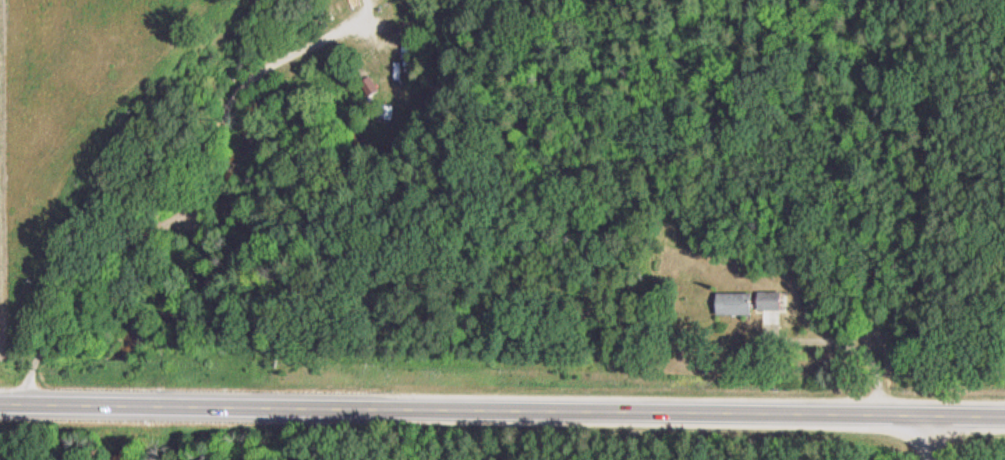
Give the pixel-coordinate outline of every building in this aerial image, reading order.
[(759,311),(781,311),(781,292),(759,292),(759,311)] [(753,293),(718,293),(718,315),(753,315),(753,293)]
